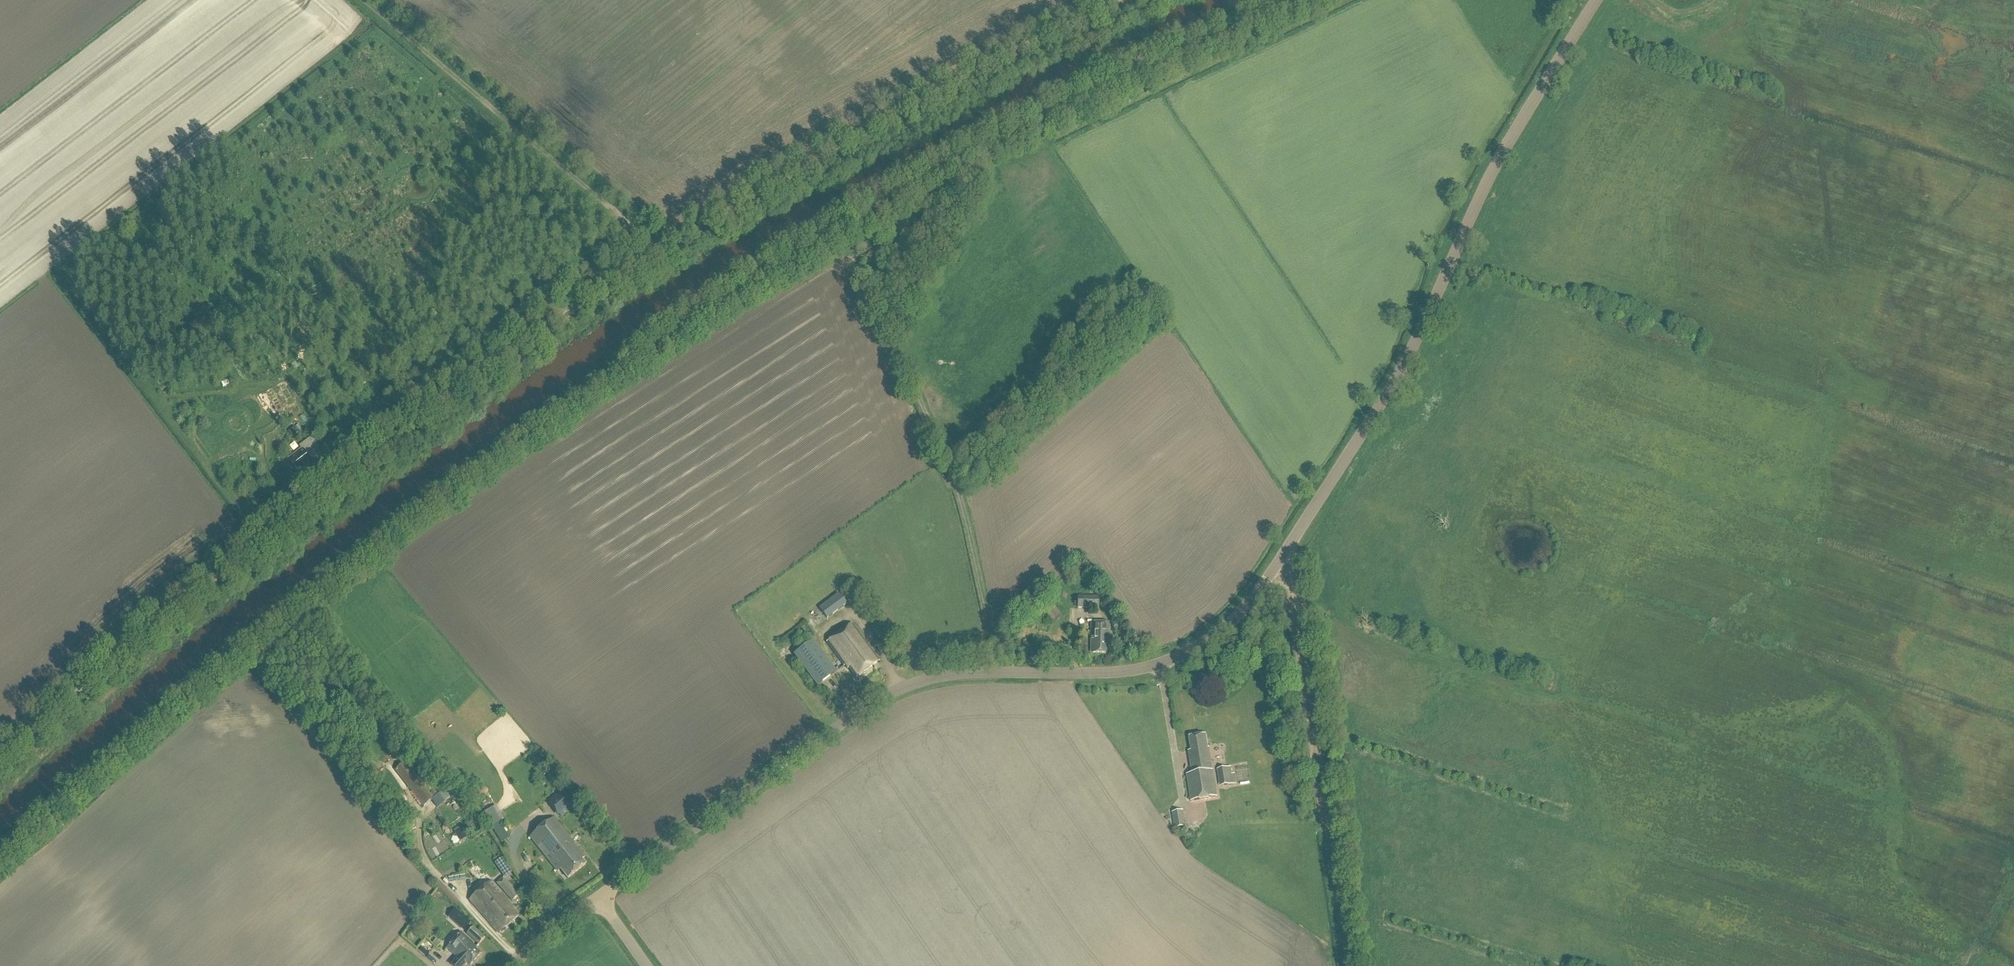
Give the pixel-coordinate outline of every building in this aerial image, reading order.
[(294,428),(288,433),(292,437),(297,433),(294,428)] [(288,459),(298,473),(312,463),(306,455),(316,448),(313,444),(315,443),(311,438),(299,447),(301,449),(288,459)] [(818,608),(827,619),(847,604),(837,593),(818,608)] [(1076,609),(1098,609),(1098,597),(1077,596),(1076,609)] [(1040,609),(1051,624),(1061,617),(1049,601),(1040,609)] [(870,628),(878,638),(884,634),(876,623),(870,628)] [(1090,654),(1105,654),(1105,651),(1109,651),(1109,642),(1108,642),(1108,636),(1109,636),(1109,624),(1091,623),(1090,654)] [(850,670),(856,679),(879,662),(852,625),(827,643),(844,667),(846,666),(848,670),(850,670)] [(793,655),(816,687),(836,672),(813,640),(793,655)] [(1186,774),(1190,801),(1217,797),(1212,770),(1208,748),(1207,749),(1205,735),(1189,737),(1191,751),(1188,751),(1191,773),(1186,774)] [(404,762),(394,770),(413,794),(423,786),(404,762)] [(1216,769),(1219,786),(1236,784),(1234,773),(1232,774),(1231,767),(1216,769)] [(546,803),(557,820),(578,806),(567,789),(546,803)] [(485,813),(493,827),(501,823),(493,808),(485,813)] [(1172,813),(1174,829),(1186,827),(1183,811),(1172,813)] [(557,873),(560,870),(568,880),(586,865),(582,860),(585,858),(578,849),(577,850),(574,847),(575,846),(554,819),(530,838),(557,873)] [(500,825),(496,827),(505,841),(509,838),(500,825)] [(471,835),(467,831),(461,836),(465,841),(471,835)] [(503,857),(495,862),(505,878),(512,873),(503,857)] [(499,886),(512,901),(517,896),(504,881),(499,886)] [(469,901),(498,935),(517,918),(512,912),(513,911),(508,905),(509,905),(490,883),(469,901)] [(469,930),(465,934),(478,946),(482,941),(469,930)] [(467,964),(470,965),(479,955),(474,950),(476,949),(472,946),(473,945),(463,936),(449,952),(457,959),(451,965),(465,965),(467,964)]
